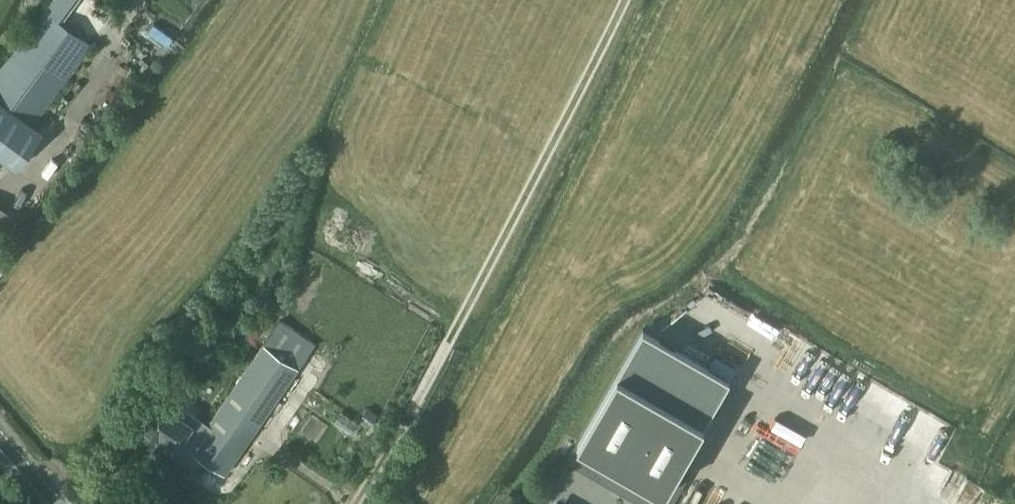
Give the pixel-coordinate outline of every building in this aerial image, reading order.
[(0,71),(0,153),(17,166),(43,129),(35,123),(93,43),(46,9),(0,71)] [(14,215),(0,203),(0,231),(14,215)] [(145,423),(179,447),(182,443),(226,473),(299,366),(316,343),(284,321),(281,326),(278,323),(270,335),(265,343),(205,430),(161,399),(145,423)] [(568,459),(646,503),(671,503),(691,469),(680,462),(730,376),(644,326),(617,372),(577,441),(578,441),(570,454),(568,459)] [(370,407),(361,419),(369,425),(378,413),(370,407)]
